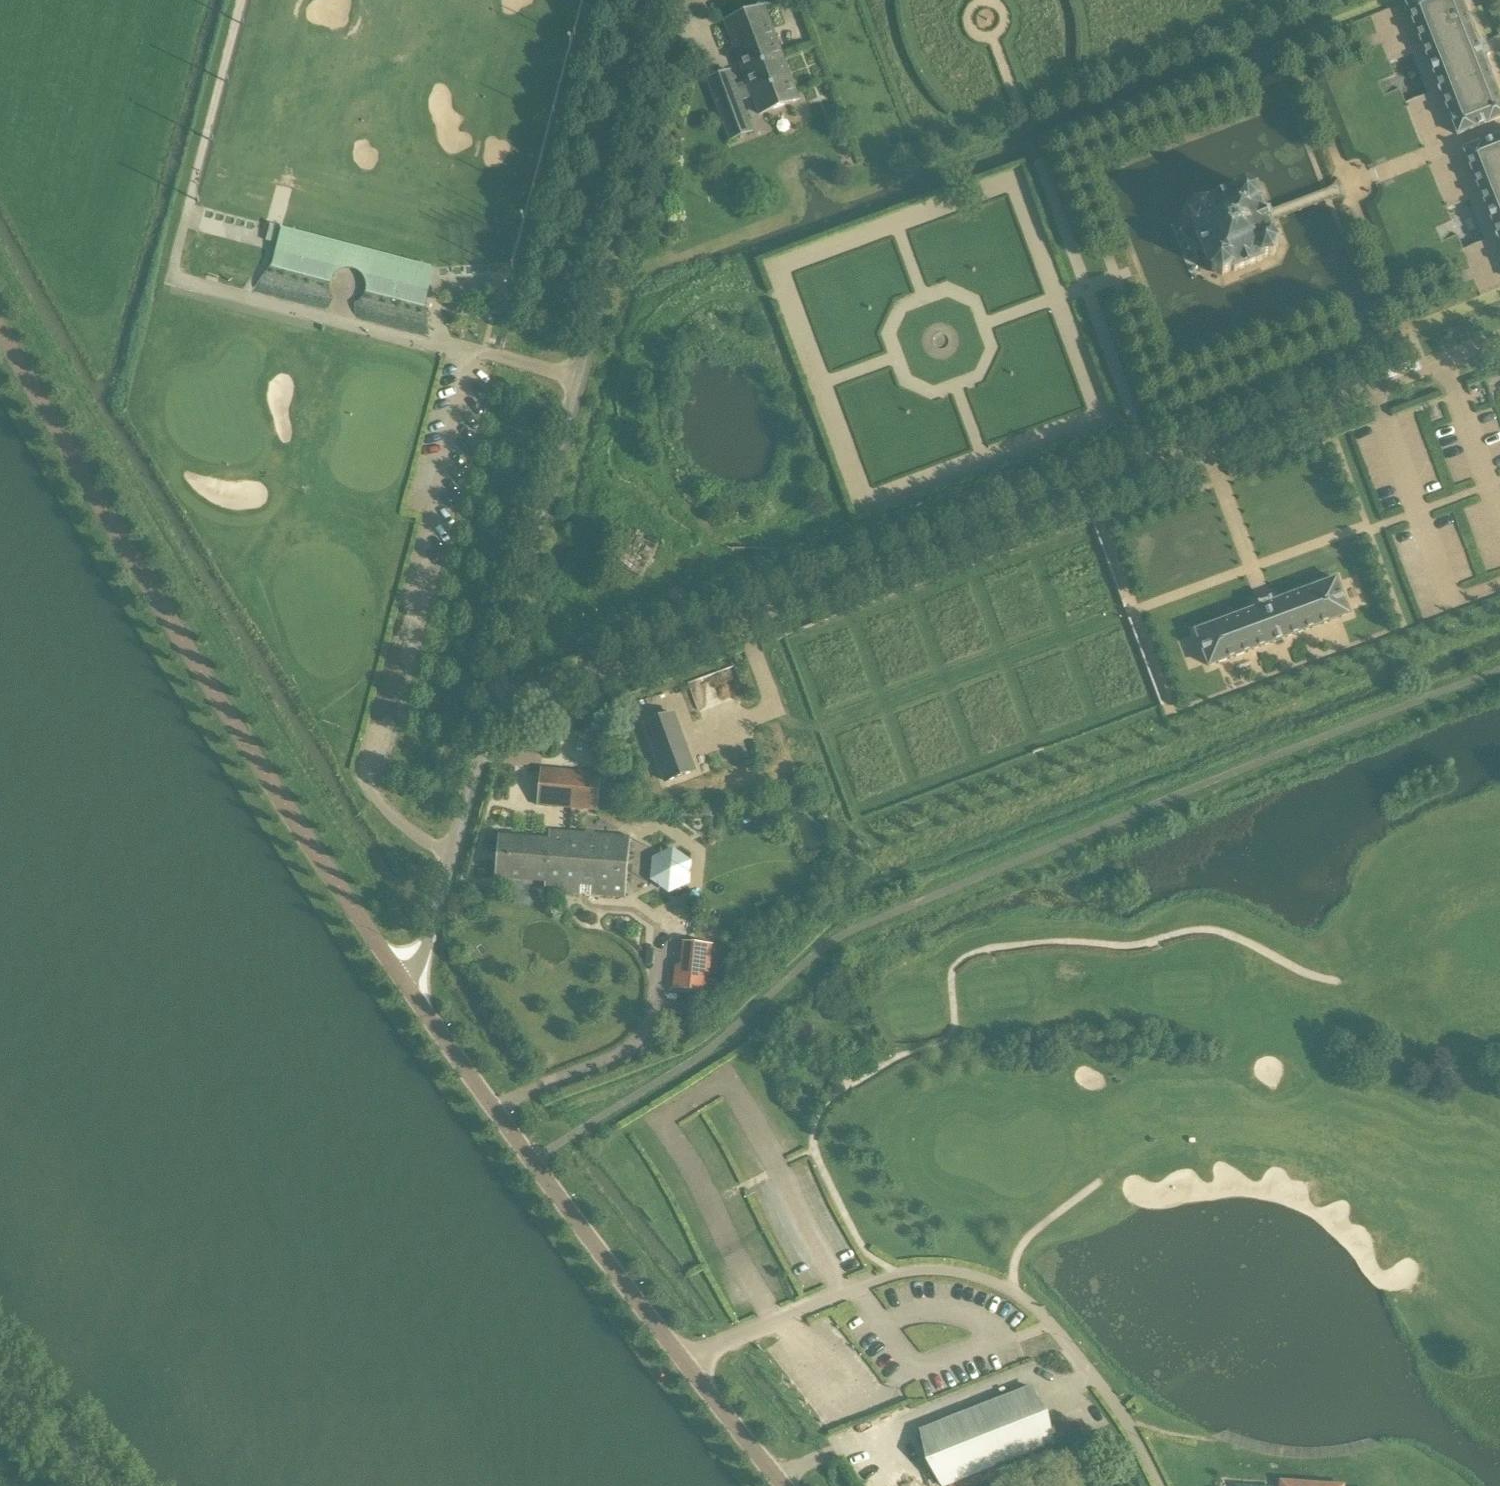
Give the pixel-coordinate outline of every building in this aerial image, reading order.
[(1408,2),(1461,136),(1499,121),(1499,102),(1480,50),(1461,0),(1414,0),(1408,2)] [(1380,182),(1429,162),(1446,209),(1471,199),(1486,241),(1457,251),(1475,298),(1499,287),(1499,242),(1407,3),(1372,16),(1390,62),(1413,52),(1429,94),(1407,104),(1424,148),(1374,168),(1380,182)] [(748,87),(737,92),(730,73),(707,81),(729,141),(752,132),(741,102),(752,98),(759,115),(799,100),(765,10),(725,25),(748,87)] [(1486,56),(1490,55),(1487,48),(1485,41),(1481,42),(1480,43),(1478,43),(1483,57),(1485,57),(1486,56)] [(1467,151),(1499,238),(1499,138),(1467,151)] [(1273,234),(1269,223),(1267,218),(1265,212),(1261,202),(1258,201),(1257,191),(1246,186),(1238,193),(1234,191),(1207,202),(1205,205),(1195,207),(1191,217),(1197,226),(1195,229),(1202,247),(1207,260),(1210,262),(1212,272),(1223,277),(1231,271),(1235,272),(1261,262),(1263,259),(1273,257),(1278,245),(1272,237),(1273,234)] [(429,270),(281,231),(273,265),(254,292),(326,311),(331,299),(329,292),(329,287),(332,280),(335,275),(340,272),(345,271),(351,272),(356,274),(360,278),(362,282),(363,287),(364,294),(362,299),(358,304),(352,306),(353,317),(426,336),(420,307),(429,270)] [(1484,425),(1499,420),(1494,406),(1480,411),(1484,425)] [(1209,667),(1330,621),(1349,614),(1336,579),(1196,631),(1209,667)] [(673,716),(645,726),(666,784),(694,774),(673,716)] [(596,811),(599,774),(538,769),(535,806),(596,811)] [(563,893),(567,832),(548,831),(548,840),(498,836),(495,878),(544,883),(544,892),(563,893)] [(629,838),(567,832),(563,893),(624,898),(629,838)] [(652,885),(692,886),(693,852),(653,851),(652,885)] [(688,943),(685,969),(673,974),(671,989),(705,993),(710,945),(688,943)] [(1032,1388),(921,1432),(942,1485),(1053,1442),(1032,1388)]
